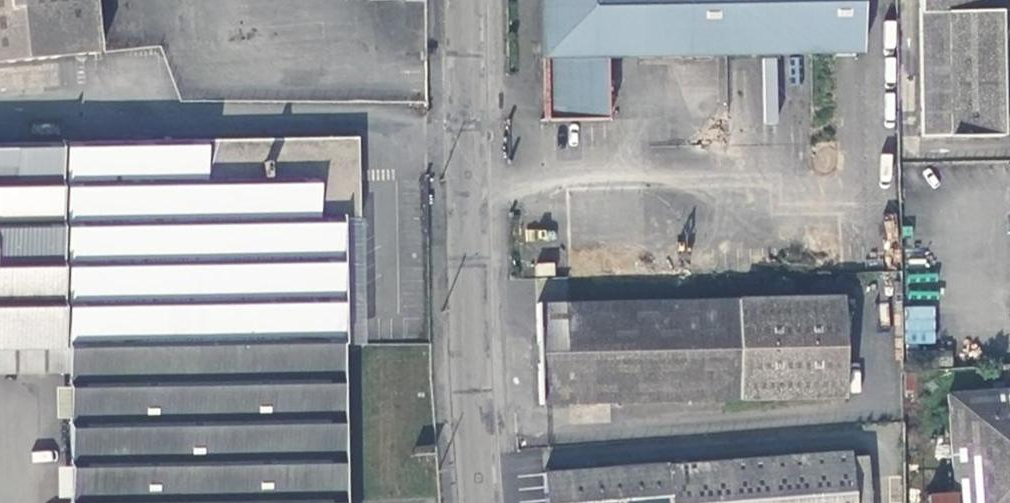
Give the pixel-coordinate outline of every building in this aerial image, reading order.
[(99,53),(95,0),(0,0),(0,64),(99,53)] [(638,59),(754,57),(862,54),(862,0),(542,0),(543,60),(546,60),(547,121),(543,121),(543,122),(609,121),(608,59),(638,59)] [(924,136),(1009,135),(1007,11),(1009,11),(1009,0),(921,0),(924,136)] [(343,346),(343,345),(341,222),(361,222),(360,140),(0,146),(0,351),(69,351),(343,346)] [(341,222),(343,345),(363,344),(361,222),(341,222)] [(554,265),(536,265),(537,276),(554,275),(554,265)] [(538,304),(542,403),(846,398),(842,297),(538,304)] [(343,346),(69,351),(69,374),(69,388),(70,417),(71,468),(72,498),(72,502),(346,502),(346,501),(343,346)] [(69,351),(0,351),(0,374),(69,374),(69,351)] [(905,375),(905,393),(914,392),(914,374),(905,375)] [(55,417),(70,417),(69,388),(55,388),(55,417)] [(947,395),(953,493),(925,495),(926,502),(1009,502),(1009,391),(947,395)] [(848,457),(848,452),(667,466),(667,462),(545,474),(547,502),(599,502),(624,501),(624,502),(852,502),(848,457)] [(848,457),(852,502),(869,502),(865,456),(848,457)] [(57,499),(72,498),(71,468),(56,468),(57,499)]
